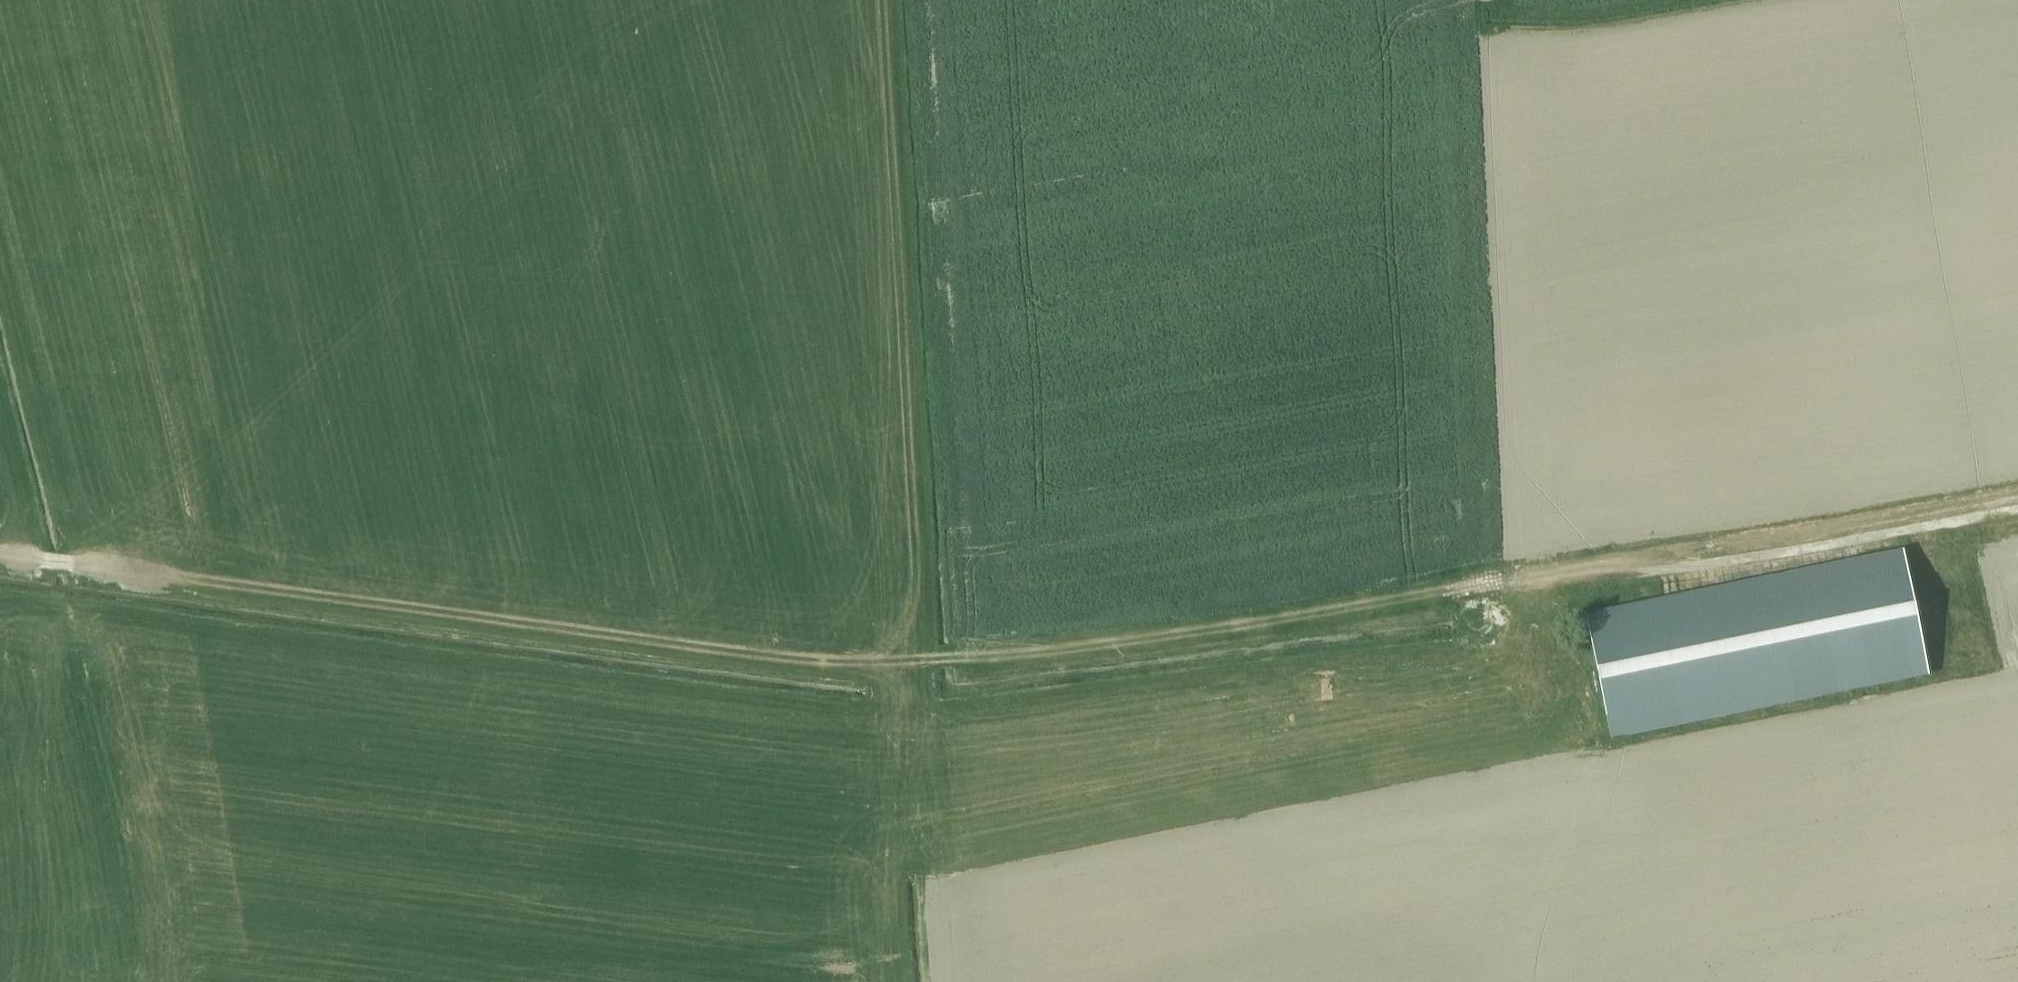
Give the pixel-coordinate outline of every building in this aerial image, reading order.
[(1903,548),(1586,612),(1613,744),(1929,680),(1926,662),(1920,634),(1903,548)] [(1920,634),(1926,662),(2001,647),(2000,645),(2017,641),(2017,600),(1986,607),(1989,620),(1920,634)]
